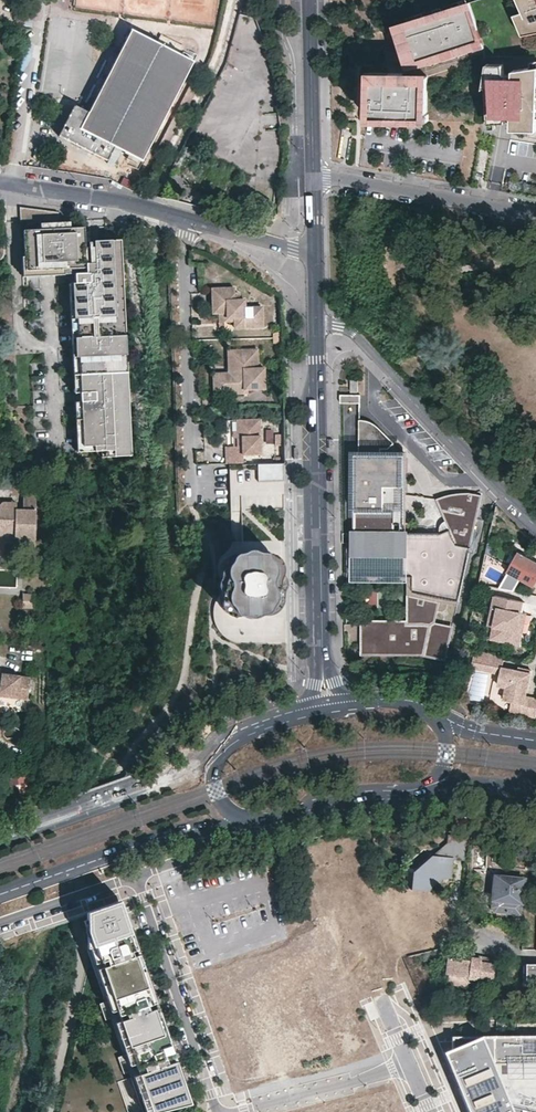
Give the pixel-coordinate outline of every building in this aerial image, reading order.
[(523,12),(525,17),(516,20),(522,35),(535,32),(535,0),(518,0),(523,12)] [(483,42),(470,2),(463,4),(453,7),(428,15),(412,20),(396,26),(409,66),(426,62),(424,57),(432,55),(434,62),(458,54),(457,50),(472,45),(483,42)] [(35,6),(25,5),(23,23),(26,24),(33,25),(35,6)] [(412,20),(428,15),(427,12),(411,17),(412,20)] [(525,17),(523,12),(514,14),(516,20),(525,17)] [(31,41),(33,25),(26,24),(24,40),(31,41)] [(189,58),(128,28),(88,110),(72,103),(58,132),(107,156),(113,144),(140,157),(189,58)] [(485,47),(484,47),(483,42),(472,45),(474,51),(484,47),(485,47)] [(426,62),(426,64),(434,62),(432,55),(424,57),(426,62)] [(483,86),(487,86),(488,106),(494,105),(495,122),(507,121),(507,118),(513,118),(512,123),(535,123),(535,75),(531,75),(531,67),(514,70),(513,74),(504,74),(504,69),(486,69),(483,86)] [(427,113),(428,76),(403,75),(403,72),(370,71),(369,118),(402,119),(426,120),(427,120),(427,113)] [(70,172),(69,178),(88,181),(89,175),(70,172)] [(58,219),(58,212),(20,207),(19,221),(58,219)] [(40,229),(23,230),(25,276),(71,274),(71,283),(73,283),(77,392),(80,392),(83,452),(105,451),(124,450),(122,418),(122,400),(114,246),(111,247),(98,247),(91,248),(90,243),(88,243),(88,248),(85,248),(84,227),(70,228),(40,229)] [(77,452),(83,452),(80,392),(77,392),(73,283),(71,283),(70,283),(72,338),(74,375),(73,375),(75,392),(76,392),(76,401),(75,401),(76,434),(77,452)] [(246,307),(246,299),(240,300),(240,292),(236,292),(236,287),(213,288),(214,313),(221,313),(221,322),(232,322),(232,328),(264,327),(263,307),(246,307)] [(221,322),(221,313),(214,313),(214,326),(229,325),(229,328),(232,328),(232,322),(221,322)] [(256,368),(255,360),(259,360),(259,349),(233,350),(233,372),(230,372),(218,373),(219,387),(238,387),(238,390),(249,390),(266,389),(265,368),(259,368),(256,368)] [(238,387),(219,387),(218,373),(214,373),(214,394),(249,393),(249,390),(238,390),(238,387)] [(341,392),(340,401),(360,401),(360,393),(341,392)] [(364,417),(359,417),(359,450),(359,451),(355,451),(354,531),(387,531),(387,510),(396,510),(396,493),(404,493),(405,452),(398,452),(388,452),(381,452),(381,446),(389,446),(394,442),(394,441),(380,425),(376,422),(373,420),(370,419),(367,418),(364,417)] [(260,420),(237,420),(237,431),(233,431),(233,446),(226,446),(226,463),(243,463),(242,455),(261,454),(260,420)] [(395,443),(394,442),(389,446),(388,452),(398,452),(398,450),(398,449),(397,447),(397,445),(396,444),(395,443)] [(256,462),(256,479),(283,479),(283,462),(256,462)] [(35,490),(22,489),(21,509),(15,509),(2,508),(0,511),(0,525),(5,520),(13,528),(13,538),(34,538),(35,490)] [(387,531),(354,531),(353,573),(432,575),(422,623),(360,622),(360,649),(422,650),(422,651),(443,656),(449,629),(427,624),(434,596),(455,600),(461,571),(460,571),(461,567),(462,567),(478,495),(466,493),(457,493),(448,494),(441,496),(435,499),(448,529),(438,533),(403,532),(387,531)] [(396,493),(396,510),(404,510),(404,493),(396,493)] [(2,502),(0,504),(0,511),(2,508),(15,509),(15,502),(2,502)] [(387,510),(387,531),(403,532),(404,510),(396,510),(387,510)] [(5,520),(0,525),(0,538),(13,538),(13,528),(5,520)] [(353,573),(354,531),(352,531),(351,577),(406,578),(405,619),(359,618),(358,653),(417,655),(442,660),(443,656),(422,651),(422,650),(360,649),(360,622),(422,623),(432,575),(353,573)] [(252,546),(248,546),(246,547),(241,549),(238,549),(234,551),(233,555),(231,558),(228,561),(227,567),(229,574),(229,580),(225,588),(225,593),(227,600),(230,605),(232,608),(235,610),(240,611),(241,610),(245,612),(247,613),(250,614),(255,614),(259,612),(262,613),(267,610),(271,605),(274,598),(275,591),(271,584),(271,579),(273,576),(275,572),(275,566),(274,562),(272,559),(271,558),(270,554),(270,552),(258,549),(257,547),(252,546)] [(519,551),(507,572),(509,573),(521,580),(534,588),(535,585),(535,561),(519,551)] [(515,591),(521,580),(509,573),(508,576),(504,583),(501,588),(515,591)] [(33,607),(33,593),(26,593),(26,599),(21,599),(21,607),(33,607)] [(526,601),(498,595),(496,606),(501,608),(495,638),(523,644),(525,632),(520,631),(524,612),(526,601)] [(454,604),(455,600),(434,596),(427,624),(449,629),(450,625),(432,621),(437,601),(454,604)] [(497,626),(501,608),(496,606),(492,625),(497,626)] [(525,632),(529,613),(524,612),(520,631),(525,632)] [(495,665),(474,661),(473,666),(494,670),(495,665)] [(528,696),(533,673),(503,667),(499,686),(507,687),(505,700),(517,702),(515,713),(524,715),(535,717),(535,698),(528,696)] [(1,673),(1,676),(0,676),(0,692),(27,695),(29,677),(1,673)] [(414,854),(410,889),(431,891),(432,879),(451,880),(453,857),(414,854)] [(523,914),(525,874),(490,873),(488,912),(523,914)] [(173,1064),(187,1105),(190,1104),(121,900),(117,901),(133,947),(154,1010),(173,1064)] [(117,901),(86,912),(87,948),(89,947),(94,946),(100,962),(107,959),(109,965),(102,967),(107,983),(111,993),(113,999),(116,1010),(118,1015),(125,1013),(127,1018),(120,1020),(126,1037),(129,1047),(131,1052),(135,1063),(137,1069),(143,1067),(145,1072),(138,1074),(144,1091),(147,1098),(152,1111),(158,1111),(187,1105),(173,1064),(154,1010),(133,947),(117,901)] [(100,962),(94,946),(89,947),(94,964),(100,962)] [(469,959),(448,957),(446,973),(462,975),(467,981),(491,984),(493,968),(494,958),(480,955),(479,959),(469,957),(469,959)] [(530,963),(522,963),(522,975),(522,984),(534,984),(535,984),(535,963),(530,963)] [(102,967),(96,969),(102,985),(107,983),(102,967)] [(107,1001),(99,1003),(105,1020),(115,1016),(113,1011),(109,1000),(107,1001)] [(120,1020),(115,1022),(120,1039),(126,1037),(120,1020)] [(451,1037),(451,1049),(443,1052),(468,1111),(512,1111),(509,1106),(534,1111),(535,1111),(535,1036),(451,1037)] [(126,1054),(118,1057),(123,1073),(133,1070),(131,1065),(127,1054),(126,1054)] [(144,1091),(138,1074),(133,1076),(139,1093),(144,1091)] [(147,1098),(141,1100),(145,1111),(152,1111),(147,1098)]
